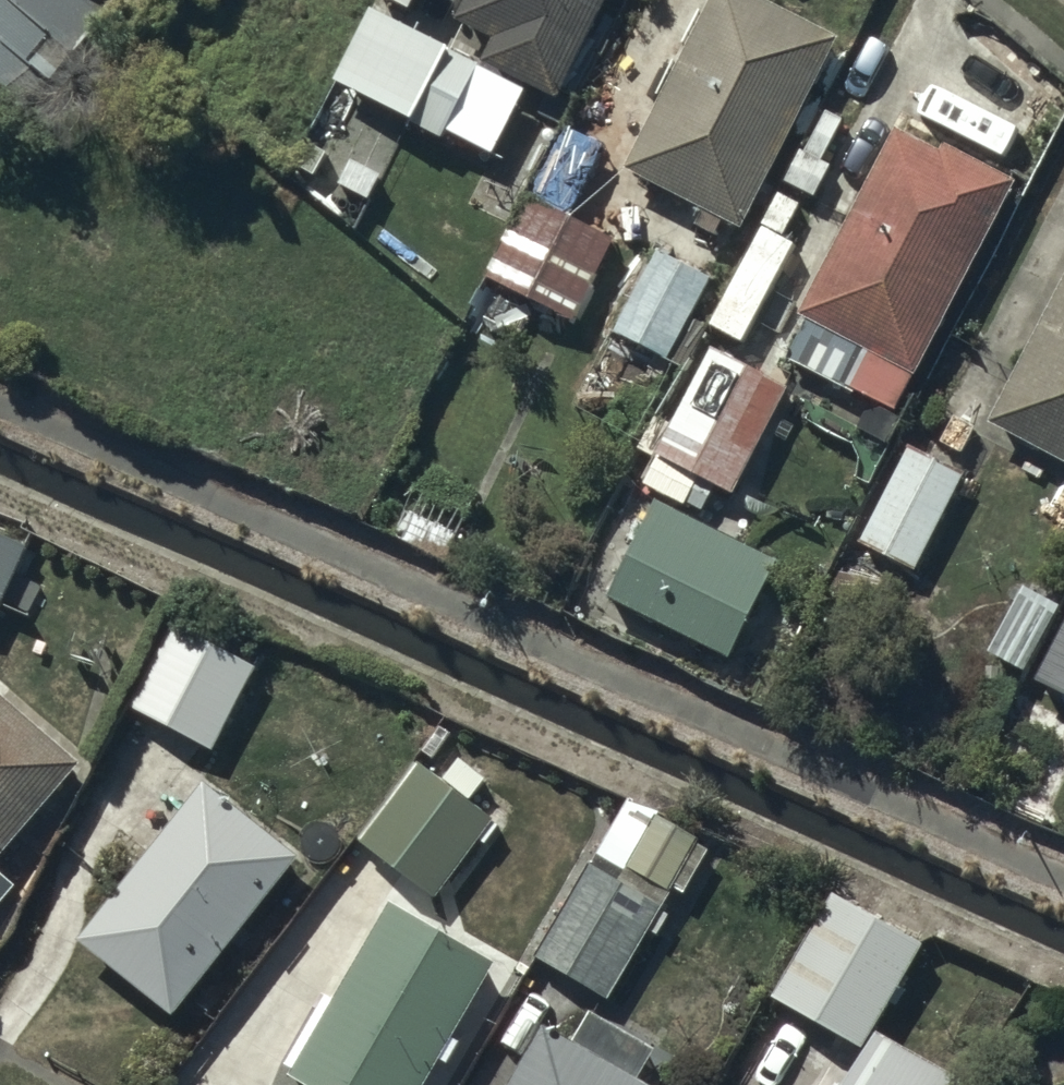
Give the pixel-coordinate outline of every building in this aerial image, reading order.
[(102,10),(90,0),(0,0),(0,128),(102,10)] [(457,8),(496,27),(484,51),(557,87),(600,0),(461,0),(457,8)] [(774,0),(708,0),(626,162),(740,219),(835,31),(774,0)] [(525,81),(368,5),(335,72),(492,149),(525,81)] [(841,115),(826,108),(806,146),(822,154),(841,115)] [(1011,175),(939,137),(936,143),(897,122),(802,303),(869,339),(849,377),(892,400),(1011,175)] [(602,141),(566,123),(533,188),(569,206),(602,141)] [(324,148),(304,136),(293,156),(313,168),(324,148)] [(827,161),(800,146),(784,175),(812,190),(827,161)] [(796,200),(778,191),(762,220),(779,230),(796,200)] [(611,234),(528,192),(488,270),(571,312),(611,234)] [(793,242),(760,226),(711,321),(743,338),(793,242)] [(707,274),(653,246),(613,323),(668,350),(707,274)] [(989,414),(1063,453),(1063,270),(989,414)] [(785,382),(712,343),(657,447),(730,485),(785,382)] [(961,472),(908,445),(860,539),(913,566),(961,472)] [(692,473),(656,454),(644,477),(680,496),(692,473)] [(710,485),(695,477),(685,495),(700,504),(710,485)] [(776,554),(654,492),(605,588),(727,650),(776,554)] [(0,544),(0,628),(31,558),(0,544)] [(1053,598),(1023,582),(981,658),(1011,675),(1053,598)] [(1014,686),(1063,714),(1063,595),(1014,686)] [(261,677),(177,635),(135,720),(219,762),(261,677)] [(0,706),(0,878),(85,779),(0,706)] [(500,830),(424,774),(366,853),(442,908),(500,830)] [(306,870),(212,797),(88,956),(182,1029),(306,870)] [(717,857),(634,808),(542,966),(613,1007),(677,897),(690,904),(717,857)] [(931,953),(839,902),(782,1005),(873,1056),(931,953)] [(399,922),(302,1084),(440,1084),(501,982),(399,922)] [(553,1039),(526,1084),(650,1084),(661,1065),(597,1028),(581,1055),(553,1039)] [(886,1047),(859,1084),(939,1084),(886,1047)]
